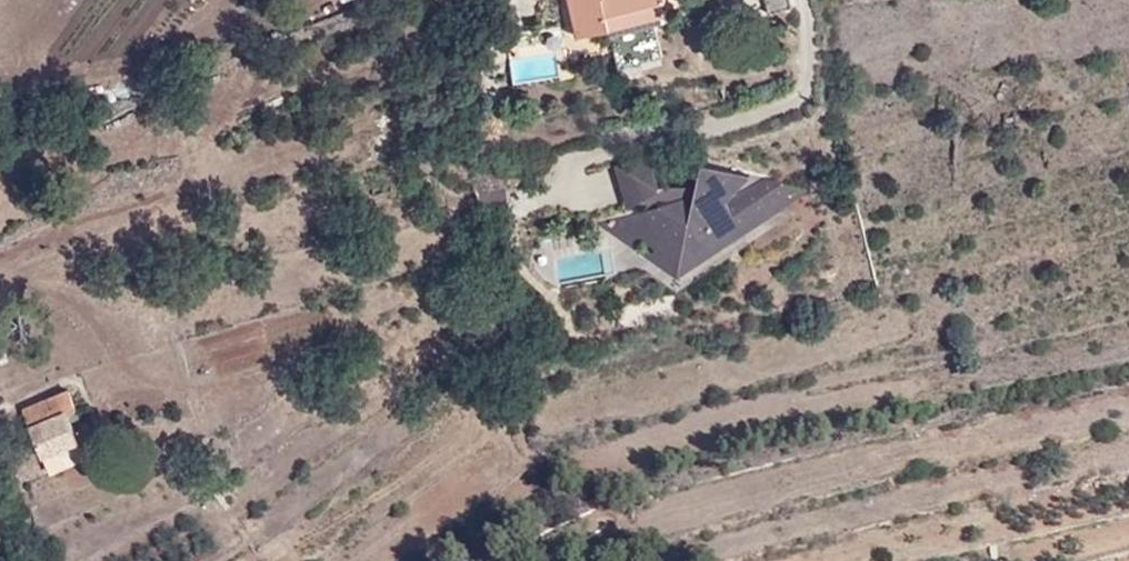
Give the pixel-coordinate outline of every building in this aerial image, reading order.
[(578,37),(664,16),(662,1),(664,1),(664,0),(569,0),(578,37)] [(781,175),(698,165),(695,188),(664,184),(645,150),(611,168),(630,203),(642,204),(614,219),(614,223),(632,256),(691,263),(787,211),(789,191),(781,175)] [(0,332),(0,363),(10,359),(0,332)] [(70,389),(24,408),(49,472),(83,457),(68,412),(77,408),(70,389)]
